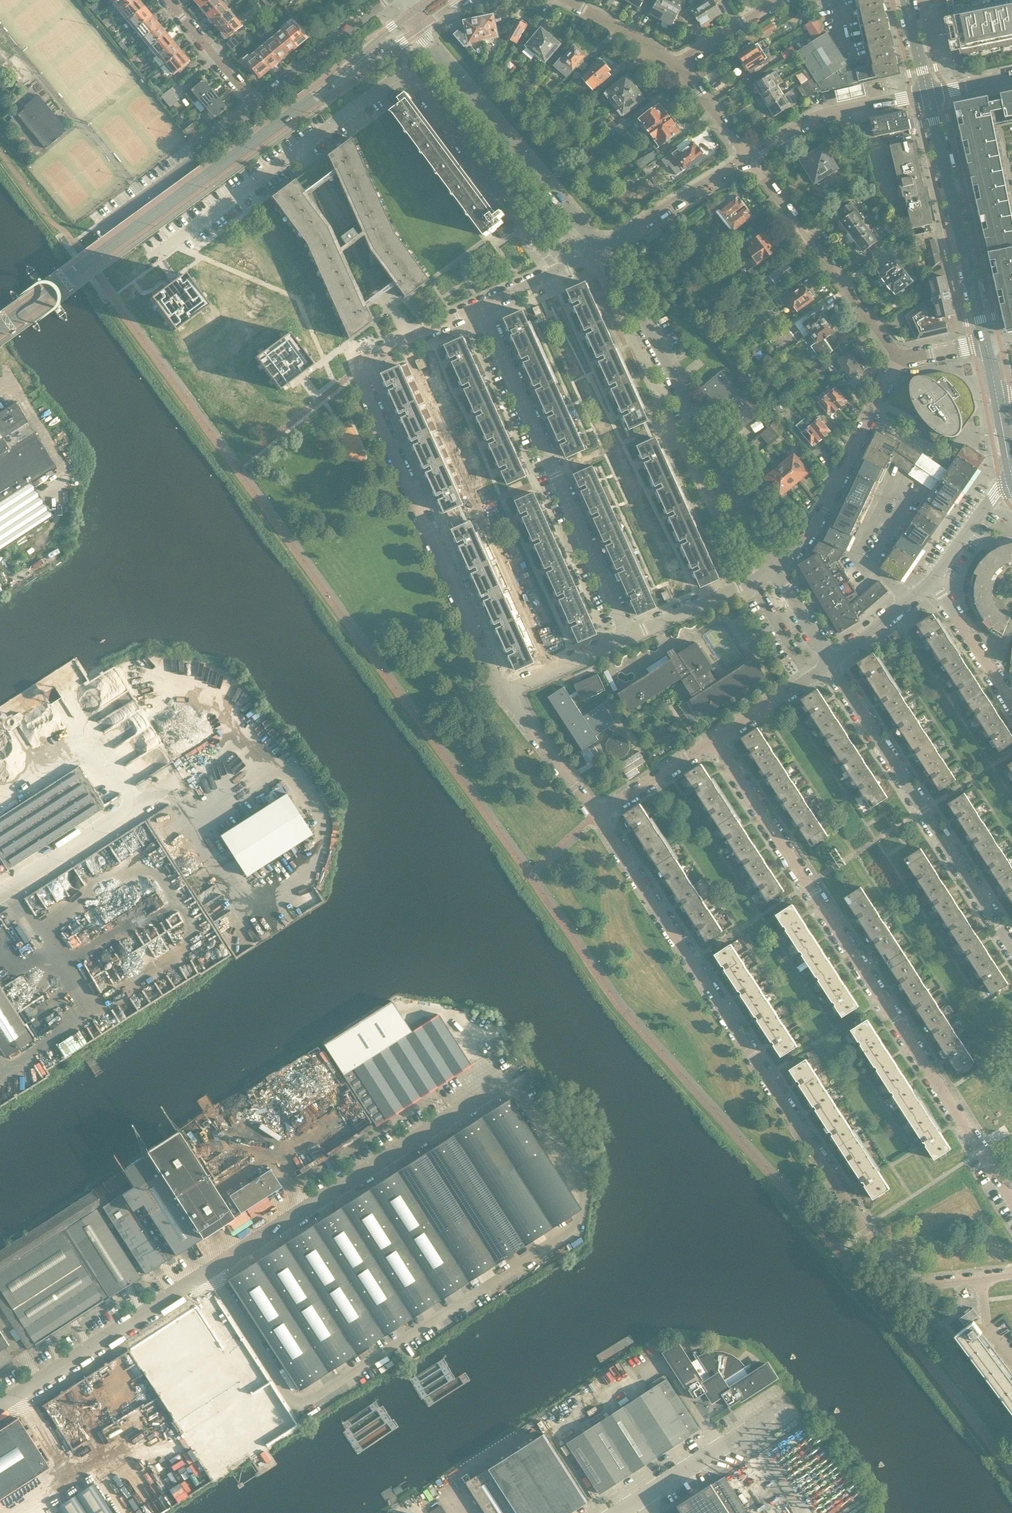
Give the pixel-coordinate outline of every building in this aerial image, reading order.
[(113,2),(112,3),(119,12),(129,4),(133,4),(138,0),(137,0),(115,0),(113,2)] [(138,1),(138,0),(133,4),(129,4),(119,12),(126,21),(136,13),(141,13),(145,10),(144,8),(144,7),(143,7),(143,5),(141,2),(139,2),(139,1),(138,1)] [(200,8),(207,15),(222,3),(220,0),(209,0),(200,8)] [(288,3),(297,12),(300,8),(309,0),(291,0),(288,3)] [(666,0),(651,0),(656,4),(651,14),(661,19),(671,3),(666,0)] [(701,4),(712,20),(722,14),(716,4),(722,1),(721,0),(708,0),(701,4)] [(857,11),(882,5),(881,0),(854,0),(857,11)] [(949,12),(950,17),(944,18),(946,28),(947,28),(950,42),(949,42),(951,52),(960,50),(960,55),(963,54),(964,57),(962,59),(963,65),(966,66),(971,65),(973,62),(971,57),(969,55),(968,53),(971,53),(971,52),(978,51),(982,51),(982,52),(989,51),(989,49),(992,48),(999,46),(1000,47),(1003,46),(1004,48),(1010,47),(1010,45),(1011,44),(1011,0),(1010,0),(1005,1),(1005,0),(1001,1),(1001,0),(998,0),(994,1),(994,3),(991,3),(991,4),(984,5),(983,5),(980,6),(979,4),(973,5),(973,7),(969,8),(962,10),(962,9),(955,11),(953,0),(947,0),(949,12)] [(222,3),(207,15),(213,23),(228,10),(222,3)] [(671,3),(661,19),(672,25),(676,19),(679,19),(680,22),(681,22),(683,23),(684,23),(685,24),(691,21),(684,10),(671,3)] [(712,20),(701,4),(697,7),(694,3),(689,6),(684,10),(691,21),(695,17),(702,27),(712,20)] [(882,5),(857,11),(865,44),(890,39),(882,5)] [(145,10),(141,13),(136,13),(126,21),(134,29),(143,21),(148,21),(152,18),(151,17),(151,16),(150,16),(151,14),(148,11),(147,11),(147,10),(146,10),(145,10)] [(228,10),(213,23),(219,31),(235,18),(228,10)] [(289,25),(283,30),(296,45),(305,38),(302,34),(304,32),(301,28),(307,24),(297,14),(287,22),(289,25)] [(487,15),(479,17),(483,40),(497,37),(495,29),(493,16),(488,17),(487,15)] [(112,23),(109,20),(106,17),(101,21),(107,28),(112,23)] [(454,35),(464,47),(470,45),(469,42),(483,40),(479,17),(470,18),(470,20),(465,21),(467,31),(460,33),(459,31),(454,35)] [(153,19),(152,18),(148,21),(143,21),(134,29),(142,39),(158,26),(159,26),(159,25),(158,24),(158,23),(155,20),(154,20),(154,19),(153,19)] [(235,18),(219,31),(226,38),(241,25),(235,18)] [(851,70),(827,32),(825,34),(822,29),(823,28),(817,18),(805,25),(814,40),(797,51),(807,67),(795,74),(802,85),(803,85),(808,81),(815,93),(821,89),(821,90),(859,81),(856,68),(851,70)] [(516,19),(506,36),(518,43),(528,26),(527,25),(527,24),(527,23),(522,20),(521,21),(520,22),(516,19)] [(761,36),(769,31),(772,29),(769,24),(758,31),(761,36)] [(160,28),(159,26),(158,26),(142,39),(148,47),(158,39),(162,39),(166,35),(166,34),(165,33),(165,32),(163,29),(161,29),(161,28),(160,28)] [(296,45),(283,30),(281,27),(275,32),(278,34),(273,38),(286,54),(290,50),(292,51),(296,48),(295,46),(296,45)] [(505,28),(495,29),(497,37),(498,42),(501,41),(505,28)] [(536,54),(551,36),(545,31),(544,32),(541,29),(539,33),(538,32),(532,40),(527,46),(528,47),(524,51),(533,58),(534,56),(536,54)] [(231,49),(241,40),(243,39),(242,37),(239,33),(237,35),(227,43),(231,49)] [(168,36),(166,35),(162,39),(158,39),(148,47),(156,56),(165,48),(170,48),(174,44),(173,43),(173,42),(172,42),(172,41),(170,38),(169,38),(168,36)] [(551,36),(536,54),(534,56),(541,62),(543,59),(546,62),(551,56),(558,48),(557,48),(560,45),(557,42),(558,41),(551,36)] [(286,54),(273,38),(264,46),(277,61),(281,58),(283,59),(286,56),(286,54)] [(890,39),(865,44),(869,65),(856,68),(859,81),(898,72),(890,39)] [(121,41),(118,43),(125,51),(128,49),(121,41)] [(767,58),(766,56),(758,43),(755,45),(753,41),(737,52),(739,56),(740,55),(741,56),(741,60),(745,62),(746,63),(746,67),(749,69),(750,70),(749,70),(751,74),(767,63),(765,60),(767,58)] [(520,43),(514,52),(519,56),(526,48),(520,43)] [(174,44),(170,48),(165,48),(156,56),(163,64),(172,57),(177,57),(181,53),(180,52),(181,51),(180,51),(180,49),(177,46),(176,46),(176,45),(175,45),(174,44)] [(782,52),(786,58),(796,51),(793,45),(782,52)] [(277,61),(264,46),(255,53),(268,68),(271,66),(274,66),(277,63),(277,61)] [(578,67),(583,61),(582,60),(586,56),(582,52),(582,51),(579,48),(578,49),(575,46),(557,68),(568,77),(577,66),(578,67)] [(268,68),(255,53),(253,50),(243,58),(252,68),(250,71),(253,74),(255,72),(258,76),(268,68)] [(132,53),(128,57),(131,61),(136,57),(132,53)] [(172,57),(163,64),(171,74),(182,66),(183,67),(189,63),(187,61),(188,61),(187,60),(187,58),(185,55),(183,55),(183,54),(182,54),(181,53),(177,57),(172,57)] [(603,62),(585,77),(595,88),(610,75),(608,72),(610,70),(608,68),(609,65),(607,63),(605,64),(603,62)] [(537,71),(542,76),(550,67),(544,63),(537,71)] [(145,79),(148,83),(156,76),(153,73),(145,79)] [(762,94),(778,85),(778,84),(772,74),(755,84),(762,94)] [(612,96),(617,103),(637,87),(632,79),(630,81),(627,77),(626,77),(620,81),(621,81),(605,94),(609,99),(612,96)] [(190,90),(198,99),(211,89),(203,79),(190,90)] [(815,93),(808,81),(803,85),(810,96),(815,93)] [(551,91),(555,96),(563,89),(559,85),(551,91)] [(778,85),(762,94),(769,107),(778,102),(777,100),(784,96),(778,85)] [(810,96),(803,85),(802,85),(798,88),(805,99),(810,96)] [(863,86),(835,92),(838,104),(866,98),(863,86)] [(637,87),(617,103),(621,109),(618,111),(622,116),(638,104),(638,105),(644,100),(643,100),(644,99),(641,95),(643,94),(637,87)] [(170,107),(179,100),(170,89),(161,96),(170,107)] [(211,89),(198,99),(206,108),(218,98),(211,89)] [(394,106),(396,105),(402,100),(401,99),(395,90),(387,96),(394,106)] [(954,103),(956,112),(961,111),(962,125),(959,126),(963,142),(965,141),(968,155),(966,155),(973,187),(975,186),(978,200),(976,200),(980,216),(982,216),(985,230),(983,230),(988,252),(991,261),(993,261),(996,274),(994,275),(997,291),(999,291),(1003,304),(1001,305),(1007,333),(1011,332),(1011,91),(1001,94),(988,96),(977,98),(960,102),(954,103)] [(495,212),(412,99),(408,94),(401,99),(402,100),(396,105),(398,108),(393,111),(392,112),(397,116),(406,128),(408,133),(412,136),(421,149),(423,154),(427,157),(437,169),(437,170),(438,175),(442,177),(443,178),(452,190),(454,195),(458,198),(467,211),(469,216),(474,219),(486,236),(491,232),(492,233),(497,229),(496,228),(497,228),(499,229),(497,231),(502,237),(516,227),(511,220),(502,227),(501,225),(504,223),(501,218),(506,215),(503,211),(498,215),(496,211),(495,212)] [(60,122),(38,95),(24,106),(25,108),(17,115),(45,148),(66,131),(59,123),(60,122)] [(594,96),(585,104),(590,110),(599,103),(594,96)] [(778,102),(769,107),(775,116),(785,110),(787,113),(791,109),(790,107),(791,107),(784,96),(777,100),(778,102)] [(226,107),(218,98),(206,108),(214,118),(226,107)] [(660,104),(636,122),(646,136),(670,118),(670,117),(671,116),(671,115),(668,110),(666,111),(665,111),(660,104)] [(907,111),(871,118),(875,137),(911,129),(907,111)] [(631,117),(616,128),(620,134),(635,123),(631,117)] [(21,128),(13,118),(7,123),(15,132),(21,128)] [(670,118),(646,136),(656,150),(680,132),(676,125),(677,122),(673,118),(672,118),(671,119),(670,118)] [(606,126),(610,130),(616,125),(613,121),(606,126)] [(853,122),(837,125),(839,139),(861,134),(853,122)] [(200,133),(192,123),(187,127),(194,137),(200,133)] [(187,127),(182,131),(189,141),(194,137),(187,127)] [(899,137),(889,139),(890,145),(900,143),(899,137)] [(327,155),(294,179),(283,188),(280,190),(271,197),(272,198),(275,202),(276,204),(279,208),(280,210),(283,214),(285,216),(288,220),(289,221),(292,225),(293,227),(296,231),(298,233),(300,237),(302,239),(305,243),(306,244),(308,249),(309,252),(312,258),(314,262),(315,265),(317,270),(318,271),(320,276),(321,279),(323,283),(324,285),(326,289),(327,292),(329,296),(330,298),(332,303),(333,306),(335,310),(336,311),(336,312),(338,316),(339,319),(341,323),(342,325),(344,330),(345,332),(347,337),(348,338),(348,339),(371,321),(368,313),(365,307),(365,306),(362,308),(359,301),(338,256),(366,235),(372,249),(390,273),(397,282),(394,285),(404,297),(427,280),(427,279),(426,279),(423,274),(422,272),(419,268),(418,267),(415,263),(413,261),(410,257),(409,255),(406,251),(405,249),(402,245),(401,244),(398,240),(396,238),(393,234),(392,233),(392,232),(390,228),(389,225),(387,220),(386,219),(384,214),(383,212),(381,207),(380,205),(378,201),(377,198),(375,193),(374,192),(372,187),(371,185),(369,180),(368,178),(366,174),(365,171),(363,167),(362,165),(360,160),(359,158),(357,153),(356,151),(354,147),(353,144),(351,140),(350,138),(341,144),(341,145),(338,147),(327,155)] [(933,224),(918,160),(916,149),(913,140),(900,143),(890,145),(898,181),(895,181),(897,189),(901,188),(903,198),(905,197),(913,228),(924,226),(930,224),(933,224)] [(678,148),(662,160),(667,167),(669,165),(677,175),(704,156),(703,154),(705,153),(702,148),(700,149),(700,150),(698,148),(697,149),(693,144),(681,153),(678,148)] [(824,148),(802,161),(808,170),(807,170),(809,173),(810,173),(815,182),(816,181),(818,185),(827,180),(824,176),(836,168),(824,148)] [(642,158),(637,162),(642,170),(643,169),(648,166),(646,164),(658,156),(654,151),(643,159),(642,158)] [(647,175),(658,167),(654,162),(648,166),(643,169),(647,175)] [(550,207),(540,195),(535,200),(545,211),(550,207)] [(737,196),(727,204),(722,199),(708,210),(713,216),(717,212),(725,222),(746,205),(743,201),(740,200),(740,201),(737,196)] [(849,231),(863,221),(865,219),(852,201),(840,210),(846,218),(841,221),(849,231)] [(746,205),(725,222),(733,232),(753,217),(750,213),(750,212),(750,210),(746,205)] [(863,221),(849,231),(856,242),(870,231),(863,221)] [(930,224),(924,226),(925,232),(932,231),(930,224)] [(883,245),(880,240),(882,238),(874,228),(870,231),(856,242),(863,252),(869,248),(873,253),(883,245)] [(646,239),(645,239),(648,243),(665,233),(662,229),(661,229),(646,239)] [(942,260),(935,230),(932,231),(925,232),(909,236),(922,254),(926,252),(930,269),(942,260)] [(752,276),(760,270),(763,268),(759,263),(778,250),(777,249),(777,247),(775,244),(773,244),(765,232),(751,243),(753,245),(748,249),(753,256),(749,259),(754,265),(748,270),(752,276)] [(721,239),(711,247),(715,252),(725,245),(721,239)] [(737,242),(727,249),(732,255),(741,248),(737,242)] [(880,275),(885,282),(907,266),(902,258),(898,260),(894,255),(876,268),(880,274),(880,275)] [(764,277),(772,288),(794,273),(794,272),(794,270),(792,266),(789,266),(786,262),(764,277)] [(907,266),(885,282),(891,289),(896,295),(916,280),(916,278),(907,266)] [(764,276),(760,270),(752,276),(756,281),(764,276)] [(29,277),(35,284),(56,313),(57,314),(63,309),(36,272),(35,272),(29,276),(29,277)] [(167,286),(149,299),(173,332),(174,331),(184,346),(217,321),(207,307),(207,306),(187,279),(183,274),(173,281),(172,282),(167,286)] [(930,279),(934,295),(934,299),(933,299),(929,302),(927,300),(906,316),(917,339),(948,332),(946,321),(944,322),(943,321),(944,321),(944,320),(944,319),(943,318),(943,317),(954,315),(945,276),(930,279)] [(569,290),(581,318),(599,310),(586,283),(569,290)] [(788,291),(775,300),(780,307),(787,302),(793,312),(813,299),(812,298),(814,296),(810,292),(809,293),(804,286),(791,295),(788,291)] [(533,308),(536,315),(541,313),(538,306),(537,306),(533,308)] [(611,338),(599,310),(581,318),(594,346),(611,338)] [(803,323),(810,333),(830,319),(827,314),(824,314),(821,310),(817,314),(815,313),(810,317),(807,312),(797,319),(801,325),(803,323)] [(506,319),(518,346),(536,339),(528,323),(523,311),(506,319)] [(834,350),(825,338),(831,334),(830,334),(835,330),(833,326),(834,324),(830,319),(810,333),(817,342),(811,346),(821,359),(834,350)] [(289,332),(254,357),(278,390),(282,387),(286,384),(288,383),(302,372),(306,370),(308,368),(311,366),(313,365),(311,363),(309,360),(308,358),(301,349),(289,332)] [(446,345),(459,373),(477,365),(464,338),(446,345)] [(611,338),(594,346),(606,373),(623,365),(611,338)] [(536,339),(518,346),(531,374),(548,366),(536,339)] [(757,346),(752,350),(758,360),(764,356),(757,346)] [(857,347),(850,351),(840,358),(839,355),(834,359),(832,355),(827,358),(823,362),(832,374),(836,371),(845,384),(863,371),(867,368),(864,364),(867,361),(857,347)] [(703,356),(682,368),(683,370),(685,373),(706,361),(703,356)] [(417,360),(416,361),(420,370),(428,366),(424,357),(421,358),(417,360)] [(489,393),(477,365),(459,373),(471,401),(489,393)] [(636,392),(623,365),(606,373),(618,400),(636,392)] [(401,366),(383,374),(396,401),(413,394),(401,366)] [(548,366),(531,374),(543,401),(560,393),(548,366)] [(759,414),(721,370),(700,389),(709,399),(714,395),(718,399),(713,404),(738,433),(759,414)] [(833,377),(832,377),(827,370),(823,373),(829,380),(833,377)] [(973,396),(972,394),(972,392),(971,390),(970,388),(969,386),(967,385),(966,383),(965,381),(964,380),(962,379),(960,378),(957,376),(956,375),(953,374),(936,378),(935,373),(918,376),(915,376),(913,377),(911,378),(908,380),(906,381),(904,382),(902,384),(901,385),(899,387),(898,389),(896,391),(895,393),(891,401),(910,410),(914,407),(923,419),(924,419),(925,421),(928,424),(930,426),(931,427),(929,428),(933,433),(936,431),(938,432),(940,434),(942,434),(943,435),(945,436),(947,436),(948,436),(950,436),(951,436),(954,436),(956,436),(957,435),(958,435),(958,434),(960,433),(971,416),(974,412),(975,412),(975,411),(975,410),(975,409),(975,408),(975,407),(975,406),(973,396)] [(805,384),(799,389),(809,402),(811,397),(808,394),(811,392),(805,384)] [(831,390),(826,394),(838,407),(846,400),(834,385),(830,388),(831,390)] [(809,402),(799,389),(796,391),(803,399),(805,402),(809,402)] [(648,421),(636,392),(618,400),(631,428),(648,421)] [(501,420),(489,393),(471,401),(479,417),(479,418),(484,428),(501,420)] [(560,393),(543,401),(555,428),(573,421),(560,393)] [(413,394),(396,401),(408,429),(426,421),(413,394)] [(838,407),(826,394),(821,399),(820,397),(816,400),(829,415),(838,407)] [(788,407),(782,400),(772,408),(776,412),(778,415),(782,412),(788,407)] [(15,403),(0,412),(0,502),(56,466),(15,403)] [(830,430),(818,416),(818,415),(814,418),(815,420),(810,424),(821,438),(830,430)] [(514,447),(501,420),(484,428),(496,455),(514,447)] [(758,420),(749,428),(755,435),(764,428),(758,420)] [(426,421),(408,429),(421,456),(438,448),(426,421)] [(573,421),(555,428),(565,450),(568,457),(585,449),(573,421)] [(821,438),(810,424),(807,421),(802,425),(803,427),(800,430),(812,445),(821,438)] [(779,436),(770,427),(761,435),(769,444),(779,436)] [(883,430),(881,433),(896,441),(898,437),(883,430)] [(877,431),(870,445),(891,455),(898,441),(896,441),(881,433),(877,431)] [(910,445),(898,437),(896,441),(898,441),(891,455),(889,460),(896,465),(910,445)] [(639,446),(651,474),(669,466),(656,438),(639,446)] [(966,444),(958,456),(977,469),(985,457),(966,444)] [(870,445),(864,459),(884,469),(889,460),(891,455),(870,445)] [(922,454),(910,445),(896,465),(908,474),(922,454)] [(514,447),(496,455),(509,484),(526,476),(514,447)] [(747,455),(751,459),(751,460),(760,452),(756,447),(747,455)] [(438,448),(421,456),(433,483),(451,475),(438,448)] [(922,454),(908,474),(921,482),(935,462),(922,454)] [(794,455),(784,463),(799,480),(803,476),(804,477),(807,475),(807,473),(808,472),(794,455)] [(958,456),(948,471),(942,479),(961,492),(977,469),(958,456)] [(864,459),(857,472),(878,482),(884,469),(864,459)] [(948,471),(935,462),(921,482),(934,491),(935,490),(942,479),(948,471)] [(799,480),(784,463),(775,470),(789,487),(791,487),(792,487),(794,485),(795,483),(799,480)] [(669,466),(651,474),(664,501),(681,493),(669,466)] [(593,467),(576,475),(588,502),(606,495),(593,467)] [(789,487),(775,470),(766,478),(776,491),(776,493),(779,496),(781,496),(785,492),(785,491),(789,487)] [(878,482),(857,472),(851,486),(872,496),(878,482)] [(451,475),(433,483),(446,512),(463,504),(458,493),(451,475)] [(961,492),(942,479),(935,490),(954,503),(961,492)] [(52,516),(31,482),(0,502),(0,549),(52,516)] [(872,496),(851,486),(844,499),(865,509),(872,496)] [(934,491),(928,500),(946,514),(954,503),(935,490),(934,491)] [(520,508),(522,513),(530,529),(547,521),(535,493),(517,501),(520,508)] [(693,520),(681,493),(664,501),(676,528),(693,520)] [(606,495),(588,502),(601,530),(618,522),(606,495)] [(865,509),(844,499),(838,513),(859,523),(865,509)] [(928,500),(919,513),(938,526),(946,514),(928,500)] [(859,523),(838,513),(831,527),(852,537),(859,523)] [(938,526),(919,513),(912,524),(931,537),(938,526)] [(706,548),(693,520),(676,528),(688,556),(706,548)] [(559,549),(547,521),(530,529),(542,556),(559,549)] [(471,522),(454,530),(467,558),(484,550),(471,522)] [(618,522),(601,530),(613,557),(630,549),(618,522)] [(931,537),(912,524),(904,535),(923,548),(931,537)] [(852,537),(831,527),(825,540),(845,550),(846,550),(852,537)] [(923,548),(904,535),(896,547),(915,560),(923,548)] [(799,565),(806,576),(825,565),(827,567),(838,561),(845,550),(825,540),(822,538),(813,552),(814,556),(799,565)] [(1009,621),(1010,617),(1002,613),(999,609),(995,603),(993,597),(993,589),(995,581),(992,579),(995,573),(1000,568),(1008,563),(1011,562),(1011,543),(1003,545),(999,547),(991,552),(988,554),(982,560),(979,563),(975,571),(973,575),(971,584),(971,597),(971,600),(974,609),(975,612),(980,620),(982,623),(992,632),(1002,638),(1009,621)] [(915,560),(896,547),(888,557),(907,570),(915,560)] [(706,548),(688,556),(702,586),(720,579),(706,548)] [(559,549),(542,556),(549,573),(550,575),(554,584),(572,576),(559,549)] [(630,549),(613,557),(625,584),(643,577),(630,549)] [(484,550),(467,558),(479,585),(496,577),(484,550)] [(907,570),(888,557),(881,568),(900,581),(907,570)] [(825,565),(806,576),(813,587),(843,569),(838,561),(827,567),(825,565)] [(843,569),(813,587),(819,598),(850,581),(843,569)] [(584,603),(572,576),(554,584),(566,611),(584,603)] [(496,577),(479,585),(491,612),(509,605),(506,598),(505,596),(504,595),(496,577)] [(643,577),(625,584),(639,615),(657,607),(650,593),(643,577)] [(879,580),(859,597),(850,605),(852,609),(857,617),(858,616),(859,617),(863,614),(862,613),(888,591),(879,580)] [(850,581),(819,598),(826,610),(856,592),(850,581)] [(666,590),(662,593),(665,600),(666,599),(669,598),(670,598),(666,590)] [(856,592),(826,610),(833,621),(852,609),(850,605),(859,597),(856,592)] [(584,603),(566,611),(580,641),(597,634),(584,603)] [(509,605),(491,612),(504,640),(521,632),(509,605)] [(852,609),(833,621),(840,632),(859,620),(857,617),(852,609)] [(966,664),(944,630),(943,629),(943,625),(940,625),(933,614),(917,624),(950,675),(966,664)] [(896,631),(888,636),(895,646),(903,641),(896,631)] [(521,632),(504,640),(517,670),(534,662),(528,648),(521,632)] [(718,682),(710,670),(713,668),(697,642),(680,654),(679,655),(674,648),(668,652),(672,659),(619,693),(631,710),(681,678),(694,698),(691,700),(702,717),(705,715),(765,676),(754,659),(718,682)] [(907,703),(884,669),(884,668),(884,663),(881,664),(874,652),(857,663),(881,699),(881,700),(883,704),(884,703),(890,714),(907,703)] [(966,664),(950,675),(966,700),(982,689),(976,679),(976,678),(975,679),(973,676),(974,675),(973,675),(966,664)] [(606,690),(599,676),(598,673),(577,683),(578,685),(576,686),(575,684),(574,685),(577,691),(580,698),(582,700),(581,700),(581,701),(601,692),(605,690),(606,690)] [(615,723),(612,718),(611,716),(608,711),(607,711),(603,704),(583,717),(564,687),(548,697),(583,750),(598,739),(596,735),(604,730),(610,739),(607,744),(607,745),(608,750),(611,755),(616,758),(621,757),(626,754),(629,749),(628,743),(625,738),(620,736),(615,736),(609,727),(615,723)] [(825,700),(818,689),(801,699),(818,725),(834,714),(828,704),(828,703),(827,703),(825,700)] [(982,689),(966,700),(983,725),(999,715),(992,705),(993,704),(992,704),(990,701),(990,700),(989,700),(982,689)] [(680,707),(691,724),(702,717),(691,700),(680,707)] [(907,703),(890,714),(897,724),(897,725),(900,729),(907,739),(923,728),(907,703)] [(841,725),(834,714),(818,725),(834,750),(850,739),(844,729),(842,726),(842,725),(841,725)] [(983,725),(1000,751),(1011,743),(1011,735),(1009,730),(1008,729),(1006,726),(1007,726),(1006,725),(999,715),(983,725)] [(681,727),(679,722),(678,721),(673,724),(677,730),(681,727)] [(758,727),(742,738),(749,749),(748,749),(751,754),(752,753),(758,764),(775,753),(758,727)] [(923,728),(907,739),(913,749),(913,750),(916,754),(923,764),(939,753),(923,728)] [(857,750),(850,739),(834,750),(850,775),(867,765),(860,754),(861,754),(860,754),(858,751),(858,750),(857,750)] [(600,744),(585,754),(592,764),(607,754),(600,744)] [(640,751),(619,764),(629,779),(639,773),(636,768),(646,761),(640,751)] [(775,753),(758,764),(765,774),(767,778),(767,779),(768,779),(775,790),(791,779),(775,753)] [(939,753),(923,764),(930,775),(929,775),(932,779),(933,779),(940,790),(956,779),(939,753)] [(734,814),(712,779),(702,764),(685,774),(693,785),(691,786),(694,790),(695,789),(718,825),(734,814)] [(874,775),(867,765),(850,775),(871,808),(888,797),(876,780),(877,779),(876,779),(874,776),(874,775)] [(7,870),(104,808),(77,767),(0,817),(0,858),(7,870)] [(791,779),(775,790),(781,799),(781,800),(784,804),(791,814),(807,804),(791,779)] [(220,835),(246,876),(312,834),(286,793),(220,835)] [(958,819),(965,829),(981,818),(964,793),(948,803),(955,814),(955,815),(957,818),(958,819)] [(673,854),(651,820),(640,803),(624,814),(631,825),(633,830),(634,829),(657,864),(673,854)] [(807,804),(791,814),(798,824),(797,825),(800,828),(800,829),(801,829),(812,846),(828,836),(807,804)] [(741,825),(734,814),(718,825),(735,850),(751,840),(744,829),(745,829),(744,829),(742,826),(742,825),(741,825)] [(981,818),(965,829),(972,839),(971,840),(972,840),(974,844),(981,854),(997,843),(981,818)] [(758,850),(751,840),(735,850),(751,875),(767,865),(761,855),(761,854),(760,854),(758,851),(759,851),(758,850)] [(981,854),(988,865),(987,865),(990,869),(991,869),(997,879),(1011,870),(1011,866),(997,843),(981,854)] [(104,846),(75,866),(85,881),(97,873),(96,871),(104,866),(101,862),(110,855),(104,846)] [(905,858),(925,890),(941,880),(935,870),(935,869),(934,869),(932,866),(933,866),(932,865),(921,848),(905,858)] [(673,854),(657,864),(674,890),(690,880),(673,854)] [(774,875),(767,865),(751,875),(768,901),(784,891),(777,880),(777,879),(775,876),(775,875),(774,875)] [(997,879),(1004,890),(1004,891),(1007,894),(1011,902),(1011,870),(997,879)] [(690,880),(674,890),(680,900),(680,901),(682,905),(683,905),(689,915),(706,904),(690,880)] [(941,880),(925,890),(942,916),(958,905),(951,895),(951,894),(949,891),(949,890),(948,890),(941,880)] [(859,919),(866,929),(882,919),(861,887),(845,897),(856,914),(856,915),(858,919),(859,919)] [(706,904),(689,915),(697,926),(696,926),(699,930),(707,941),(723,931),(706,904)] [(776,914),(793,940),(809,930),(803,919),(802,919),(800,916),(801,915),(800,915),(793,904),(776,914)] [(958,905),(942,916),(958,941),(974,931),(967,920),(968,920),(967,919),(965,916),(965,915),(965,916),(958,905)] [(0,918),(0,939),(10,933),(1,917),(0,918)] [(882,919),(866,929),(872,940),(872,941),(875,944),(887,962),(903,951),(882,919)] [(816,940),(809,930),(793,940),(809,965),(825,954),(819,945),(819,944),(818,944),(817,941),(816,940)] [(974,931),(958,941),(974,967),(991,956),(984,945),(983,944),(983,945),(981,942),(982,941),(981,941),(974,931)] [(725,970),(731,979),(748,969),(731,944),(715,954),(722,965),(722,966),(725,970)] [(924,984),(903,951),(887,962),(898,979),(900,984),(901,983),(908,994),(924,984)] [(832,965),(825,954),(809,965),(826,991),(842,980),(835,970),(836,970),(835,969),(833,966),(833,965),(832,965)] [(991,956),(974,967),(992,994),(1008,984),(1000,970),(1000,969),(999,970),(997,967),(998,967),(997,966),(991,956)] [(97,974),(102,981),(122,968),(117,961),(97,974)] [(748,969),(731,979),(738,990),(738,991),(741,995),(748,1005),(764,994),(748,969)] [(849,991),(842,980),(826,991),(843,1016),(859,1006),(852,995),(852,994),(851,994),(849,991),(850,991),(849,990),(849,991)] [(924,984),(908,994),(914,1004),(914,1005),(917,1009),(924,1019),(940,1009),(924,984)] [(5,1057),(32,1039),(0,989),(0,1049),(5,1057)] [(764,994),(748,1005),(755,1015),(755,1016),(757,1020),(758,1020),(764,1030),(780,1019),(764,994)] [(128,996),(119,1006),(131,1017),(149,998),(147,996),(143,1001),(139,997),(134,1002),(128,996)] [(391,1001),(323,1044),(343,1075),(376,1126),(435,1088),(437,1086),(441,1084),(445,1081),(449,1078),(470,1065),(438,1014),(411,1032),(391,1001)] [(940,1009),(924,1019),(931,1029),(930,1030),(931,1030),(933,1034),(934,1034),(940,1045),(957,1034),(940,1009)] [(780,1019),(764,1030),(771,1041),(774,1045),(781,1056),(798,1046),(780,1019)] [(851,1030),(868,1055),(884,1045),(877,1034),(878,1034),(877,1034),(875,1031),(875,1030),(867,1019),(851,1030)] [(957,1034),(940,1045),(947,1054),(947,1055),(949,1059),(950,1059),(958,1072),(975,1062),(957,1034)] [(891,1055),(884,1045),(868,1055),(884,1081),(900,1070),(894,1060),(894,1059),(893,1059),(891,1056),(892,1056),(891,1055)] [(799,1085),(800,1085),(806,1095),(823,1084),(806,1059),(790,1069),(797,1080),(797,1081),(799,1084),(799,1085)] [(907,1080),(900,1070),(884,1081),(901,1106),(917,1096),(910,1085),(910,1084),(909,1084),(908,1081),(907,1080)] [(823,1084),(806,1095),(813,1106),(816,1110),(823,1120),(839,1110),(823,1084)] [(951,1148),(942,1135),(917,1096),(901,1106),(923,1142),(924,1142),(923,1142),(925,1146),(926,1146),(935,1159),(951,1148)] [(382,1335),(572,1213),(575,1200),(509,1098),(227,1280),(298,1389),(382,1335)] [(839,1110),(823,1120),(839,1145),(855,1135),(839,1110)] [(233,1217),(190,1150),(179,1133),(122,1171),(103,1183),(110,1194),(129,1182),(132,1187),(102,1206),(145,1274),(189,1245),(189,1246),(233,1217)] [(890,1188),(879,1171),(855,1135),(839,1145),(862,1181),(861,1182),(864,1186),(865,1185),(873,1199),(890,1188)] [(229,1195),(240,1213),(281,1186),(270,1169),(229,1195)] [(0,1250),(0,1306),(27,1349),(36,1344),(118,1291),(140,1277),(97,1209),(95,1210),(93,1208),(100,1204),(97,1199),(92,1191),(0,1250)] [(143,1367),(209,1328),(197,1307),(77,1377),(82,1386),(84,1385),(86,1388),(91,1385),(92,1387),(127,1366),(137,1383),(136,1384),(139,1390),(152,1382),(143,1367)] [(982,1332),(974,1321),(971,1323),(970,1321),(978,1315),(973,1308),(972,1308),(973,1309),(960,1318),(959,1317),(959,1318),(964,1325),(966,1324),(967,1326),(966,1327),(956,1334),(1001,1395),(1011,1410),(1011,1373),(982,1332)] [(12,1359),(13,1359),(6,1347),(9,1345),(8,1344),(0,1332),(0,1367),(12,1359)] [(231,1339),(168,1376),(200,1430),(263,1393),(231,1339)] [(750,1376),(744,1367),(743,1367),(738,1361),(731,1356),(723,1353),(715,1353),(707,1354),(699,1358),(699,1357),(690,1363),(678,1344),(665,1353),(695,1399),(708,1391),(711,1397),(712,1396),(716,1397),(716,1398),(722,1394),(730,1407),(776,1377),(768,1364),(750,1376)] [(689,1412),(667,1379),(659,1385),(658,1384),(624,1406),(657,1456),(691,1435),(699,1429),(688,1412),(689,1412)] [(567,1442),(600,1493),(633,1472),(633,1471),(657,1456),(624,1406),(567,1442)] [(49,1467),(46,1463),(17,1418),(0,1429),(0,1498),(49,1467)] [(525,1512),(569,1512),(588,1501),(544,1433),(494,1465),(525,1512)] [(490,1468),(466,1483),(486,1512),(485,1512),(519,1512),(490,1468)] [(674,1508),(677,1512),(748,1512),(725,1476),(724,1476),(712,1484),(712,1483),(678,1505),(674,1508)] [(56,1505),(60,1512),(115,1512),(97,1482),(56,1505)] [(440,1502),(429,1509),(432,1512),(447,1512),(440,1502)]
